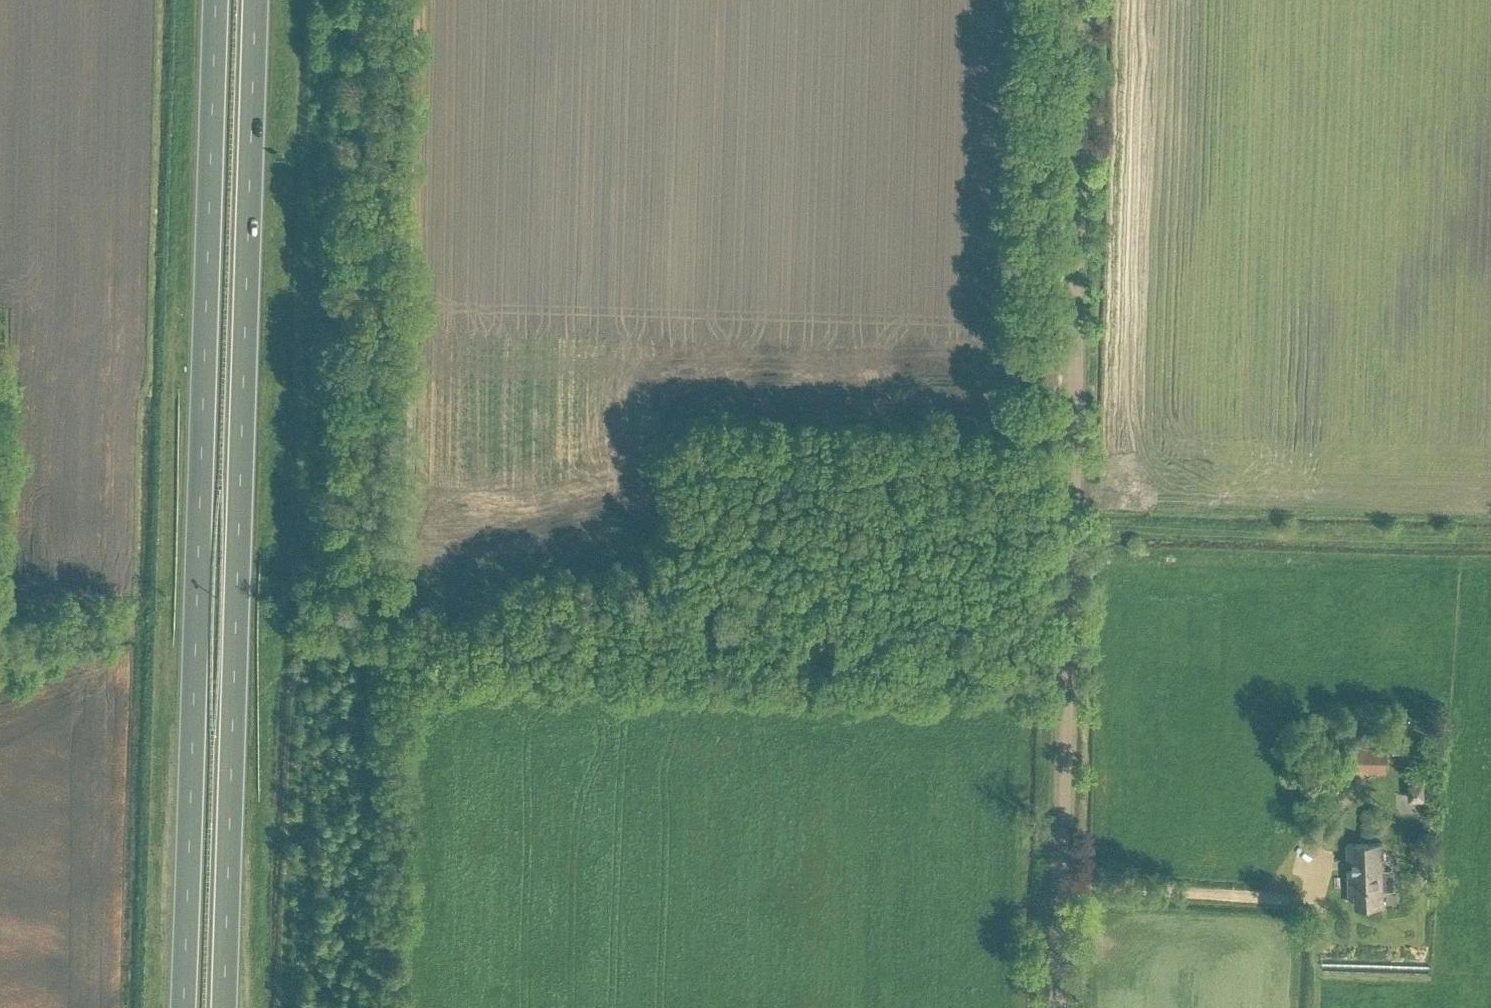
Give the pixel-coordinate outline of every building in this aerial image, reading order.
[(1401,750),(1401,733),(1388,733),(1388,750),(1401,750)] [(1353,771),(1385,772),(1386,746),(1353,745),(1353,771)] [(1382,841),(1346,842),(1347,860),(1353,860),(1353,868),(1348,868),(1348,891),(1355,891),(1356,903),(1384,903),(1384,888),(1393,888),(1392,867),(1383,868),(1382,841)]
